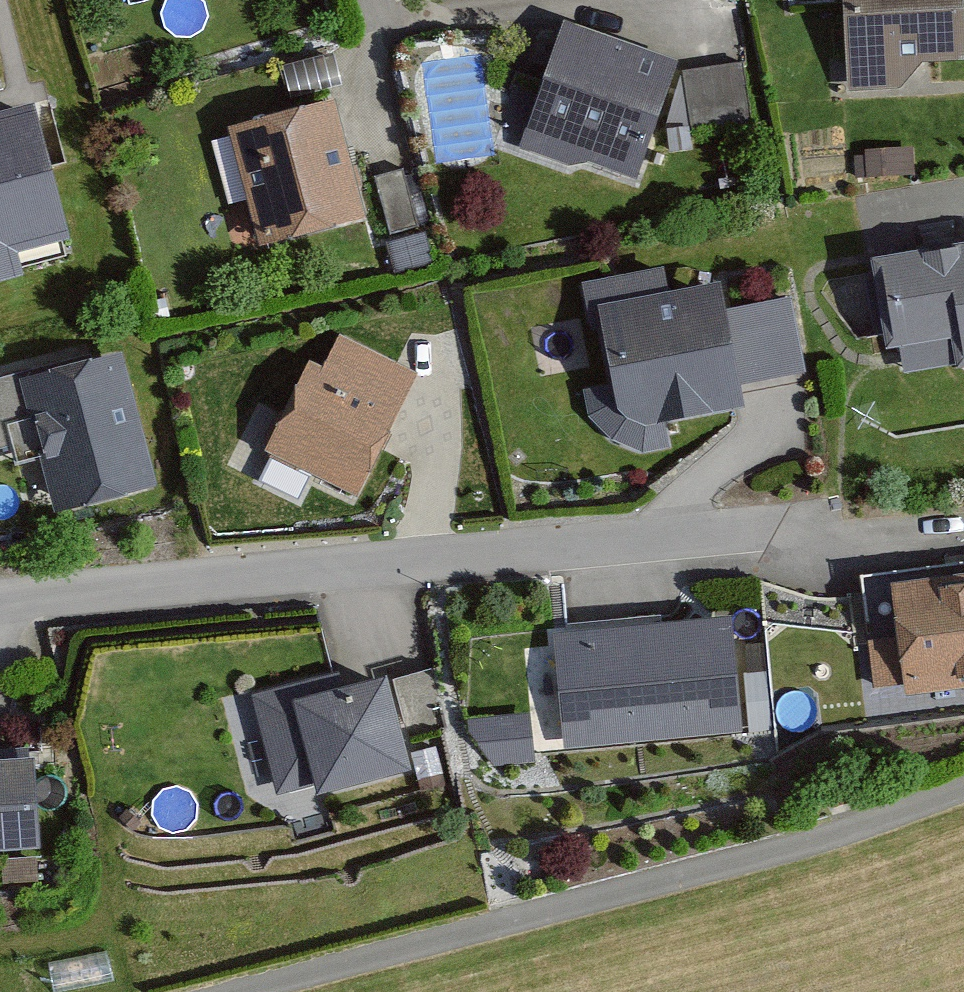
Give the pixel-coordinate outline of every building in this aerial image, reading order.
[(857,97),(909,95),(921,71),(963,69),(963,0),(853,0),(857,97)] [(523,153),(567,170),(590,167),(638,185),(680,77),(639,61),(642,53),(572,26),(523,153)] [(751,126),(743,74),(685,83),(693,135),(751,126)] [(369,229),(347,112),(238,133),(260,250),(369,229)] [(0,129),(0,290),(35,282),(30,262),(82,249),(51,117),(0,129)] [(421,238),(406,175),(371,182),(386,246),(421,238)] [(876,261),(888,360),(902,358),(905,378),(963,371),(963,251),(876,261)] [(672,299),(669,275),(579,285),(584,328),(604,326),(611,389),(575,392),(578,424),(609,445),(644,454),(665,451),(662,426),(756,416),(752,383),(794,378),(786,308),(734,314),(732,292),(672,299)] [(418,376),(341,340),(328,368),(313,361),(267,457),(359,501),(418,376)] [(124,360),(28,384),(26,374),(0,380),(0,454),(38,445),(56,516),(157,491),(124,360)] [(897,588),(903,649),(863,652),(867,693),(906,690),(907,702),(963,697),(963,581),(897,588)] [(735,738),(727,625),(555,638),(563,751),(735,738)] [(441,730),(427,674),(399,681),(413,737),(441,730)] [(414,776),(391,682),(342,694),(338,677),(252,697),(276,797),(315,788),(318,799),(414,776)] [(461,721),(493,769),(528,768),(527,719),(461,721)] [(37,770),(0,770),(0,857),(38,857),(37,770)]
